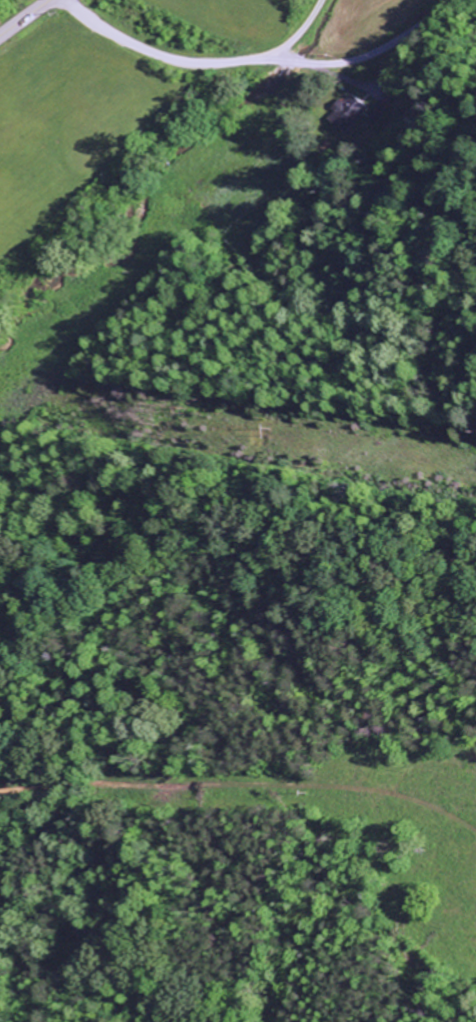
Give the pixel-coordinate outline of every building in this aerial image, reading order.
[(367,108),(350,91),(325,117),(343,133),(367,108)]
